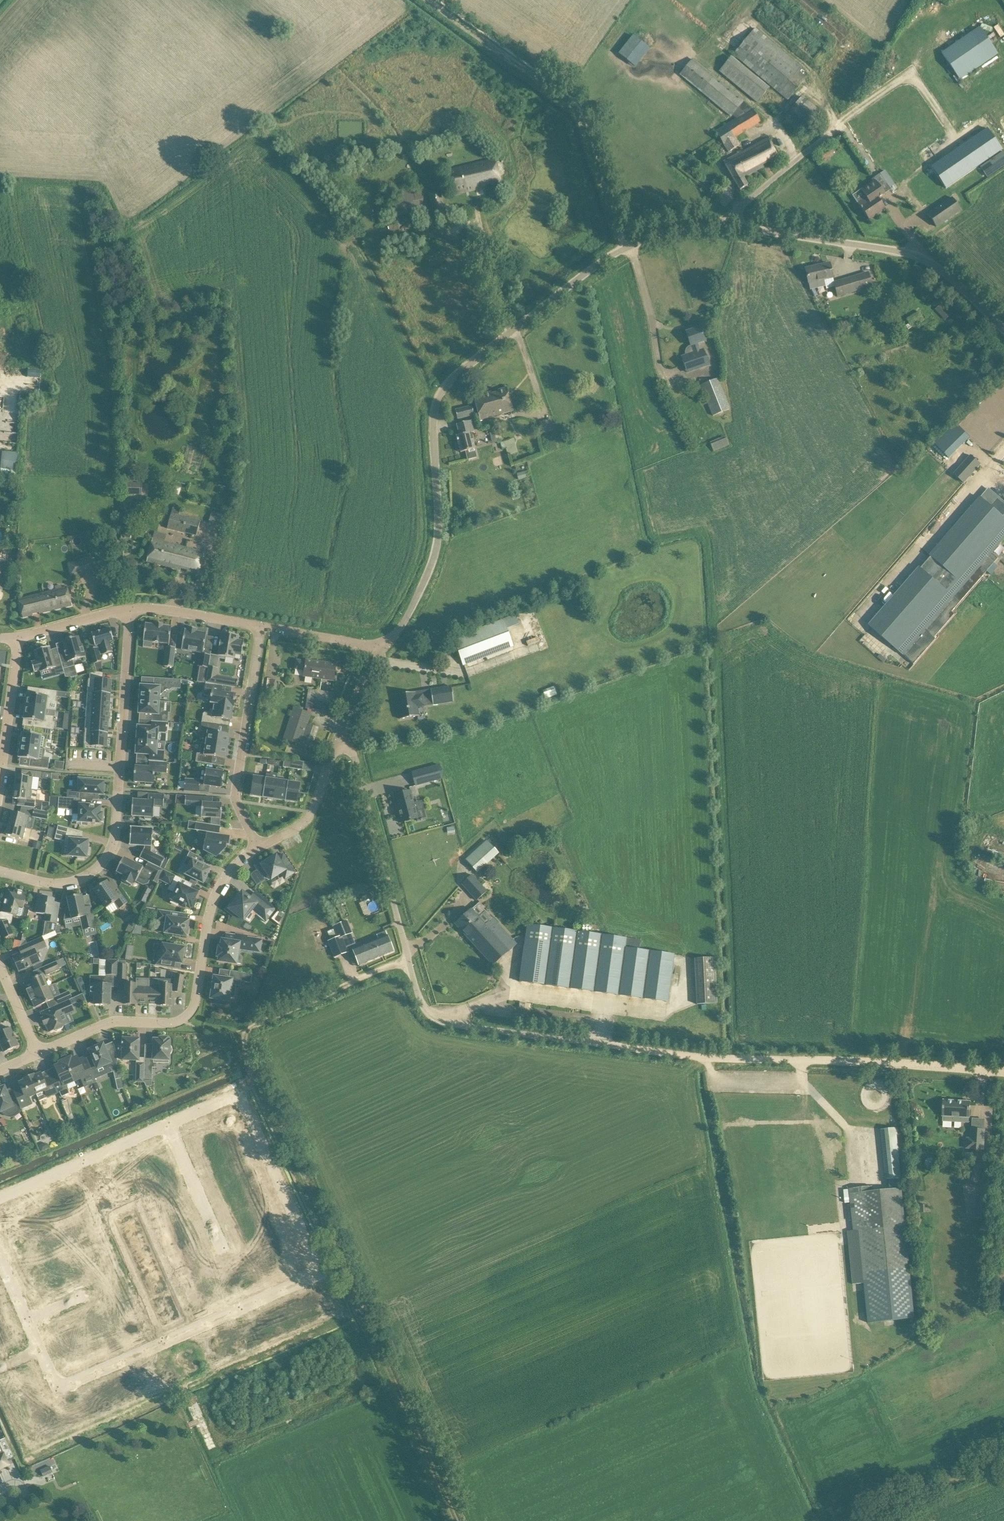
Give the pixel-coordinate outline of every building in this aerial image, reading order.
[(923,35),(927,38),(935,25),(931,22),(923,35)] [(979,26),(942,52),(961,80),(999,54),(979,26)] [(801,67),(794,61),(755,28),(737,51),(734,48),(731,52),(734,54),(788,100),(806,77),(798,70),(801,67)] [(634,33),(619,52),(636,66),(651,47),(634,33)] [(918,67),(935,56),(932,51),(915,61),(918,67)] [(757,102),(766,91),(769,87),(732,56),(729,60),(720,71),(757,102)] [(752,108),(743,101),(693,59),(680,74),(731,116),(732,114),(736,118),(715,131),(728,152),(740,145),(738,142),(747,136),(744,131),(760,121),(752,108)] [(898,84),(907,79),(905,74),(896,78),(898,84)] [(884,191),(952,145),(943,131),(872,179),(874,182),(868,186),(853,196),(861,207),(860,207),(861,209),(862,209),(869,220),(885,209),(878,199),(885,194),(884,191)] [(779,159),(774,150),(767,136),(723,162),(740,190),(740,189),(748,185),(744,178),(764,167),(762,165),(768,162),(769,164),(779,159)] [(839,142),(819,154),(822,159),(842,147),(839,142)] [(980,167),(987,177),(1003,165),(1003,153),(1003,152),(980,167)] [(495,159),(448,171),(454,195),(485,187),(484,184),(491,183),(491,185),(500,183),(495,159)] [(937,227),(961,210),(952,197),(928,214),(937,227)] [(834,283),(833,277),(830,263),(805,269),(808,283),(824,279),(827,289),(835,287),(838,296),(872,286),(868,273),(834,283)] [(934,308),(945,319),(952,313),(941,301),(934,308)] [(705,333),(702,323),(691,327),(687,329),(688,331),(686,332),(690,344),(689,346),(687,348),(686,350),(685,353),(686,356),(682,357),(687,372),(708,365),(703,349),(700,350),(698,343),(705,341),(703,337),(703,334),(705,333)] [(885,340),(892,338),(890,328),(883,330),(885,340)] [(730,409),(720,385),(717,378),(701,385),(701,386),(696,388),(698,396),(704,394),(713,416),(730,409)] [(594,394),(600,386),(594,382),(589,390),(594,394)] [(513,411),(509,397),(507,388),(497,390),(497,392),(492,394),(491,392),(473,397),(480,420),(490,418),(513,411)] [(458,419),(474,415),(472,406),(455,410),(458,419)] [(610,411),(601,414),(603,421),(612,418),(610,411)] [(552,418),(539,421),(542,433),(554,430),(552,418)] [(459,435),(456,436),(461,452),(465,451),(467,460),(478,457),(475,448),(471,433),(474,432),(471,421),(457,424),(459,435)] [(971,438),(956,423),(936,444),(951,458),(971,438)] [(503,441),(501,433),(495,435),(498,442),(503,441)] [(729,444),(726,436),(710,442),(714,450),(729,444)] [(1,469),(17,470),(18,451),(2,450),(1,469)] [(964,483),(974,471),(981,464),(971,455),(954,474),(964,483)] [(525,471),(517,474),(518,480),(527,478),(526,476),(531,475),(530,470),(525,471)] [(123,495),(142,495),(142,483),(133,483),(133,478),(124,478),(123,495)] [(992,507),(981,497),(930,555),(932,556),(921,568),(920,567),(869,625),(914,664),(934,640),(933,639),(954,615),(951,613),(999,558),(992,552),(1003,539),(1003,505),(998,500),(992,507)] [(211,512),(208,523),(220,526),(223,515),(211,512)] [(200,521),(171,514),(168,529),(196,536),(200,521)] [(95,533),(84,535),(86,545),(96,543),(95,533)] [(198,575),(200,565),(204,552),(153,539),(147,562),(155,564),(162,566),(181,570),(181,568),(188,570),(187,572),(198,575)] [(74,561),(69,562),(72,576),(78,575),(94,571),(98,570),(94,557),(91,558),(83,560),(82,555),(78,556),(79,561),(75,562),(74,561)] [(67,586),(62,588),(62,585),(56,586),(57,589),(19,599),(21,608),(23,618),(33,615),(33,613),(39,612),(39,614),(72,606),(67,586)] [(463,665),(514,646),(503,619),(453,638),(463,665)] [(143,641),(169,644),(171,627),(163,626),(163,624),(156,623),(156,625),(145,624),(143,641)] [(208,668),(209,667),(212,648),(204,647),(207,633),(197,632),(197,629),(188,627),(188,630),(185,630),(181,649),(201,653),(199,667),(208,668)] [(112,652),(111,646),(109,642),(113,641),(110,628),(92,633),(95,646),(96,646),(97,648),(90,650),(94,664),(102,661),(100,654),(103,653),(103,655),(112,652)] [(238,640),(238,636),(222,633),(220,642),(220,641),(219,647),(220,647),(218,656),(235,658),(235,654),(242,655),(244,641),(238,640)] [(78,637),(74,638),(74,636),(66,638),(67,640),(63,641),(65,649),(66,653),(59,655),(60,659),(64,671),(65,677),(72,677),(77,676),(73,660),(86,657),(82,644),(81,645),(78,637)] [(55,668),(57,673),(64,671),(60,659),(54,661),(50,647),(46,648),(45,646),(38,648),(38,650),(34,651),(37,661),(32,662),(34,672),(40,670),(40,672),(55,668)] [(176,648),(167,647),(165,666),(173,667),(176,648)] [(318,679),(321,662),(306,660),(306,661),(296,660),(295,669),(304,670),(304,676),(318,679)] [(318,679),(323,679),(333,681),(336,664),(321,662),(318,679)] [(216,676),(218,668),(209,667),(208,668),(206,683),(222,686),(226,686),(228,678),(216,676)] [(90,673),(90,679),(89,679),(88,692),(110,693),(111,680),(103,680),(103,672),(97,672),(90,673)] [(153,686),(141,685),(140,689),(138,690),(138,696),(140,697),(139,700),(159,701),(160,696),(167,690),(170,690),(172,688),(180,689),(181,680),(154,678),(153,686)] [(221,692),(222,686),(206,683),(204,696),(211,697),(210,703),(214,704),(233,707),(234,707),(236,694),(221,692)] [(433,705),(454,701),(451,686),(430,690),(433,705)] [(546,698),(557,694),(554,686),(543,690),(546,698)] [(56,701),(57,691),(40,689),(39,695),(27,694),(26,698),(25,698),(24,706),(46,709),(56,711),(56,710),(50,709),(52,702),(53,700),(56,701)] [(334,693),(324,691),(309,689),(306,708),(331,712),(334,693)] [(110,693),(88,692),(87,705),(109,707),(110,699),(109,699),(110,694),(110,693)] [(415,692),(396,695),(400,719),(419,716),(417,707),(425,706),(423,694),(415,695),(415,692)] [(139,702),(138,703),(137,709),(139,710),(139,713),(152,714),(151,721),(166,722),(168,722),(169,712),(164,712),(164,702),(159,701),(139,700),(139,702)] [(231,720),(233,707),(214,704),(213,710),(210,709),(210,712),(206,712),(203,714),(202,722),(219,725),(221,725),(222,719),(231,720)] [(108,712),(109,707),(87,705),(86,718),(109,720),(109,712),(108,712)] [(53,730),(54,723),(52,723),(53,718),(51,716),(45,715),(46,709),(24,706),(22,715),(24,715),(24,719),(34,720),(33,727),(35,727),(52,730),(53,730)] [(311,713),(302,710),(294,708),(284,739),(301,745),(300,745),(311,749),(319,727),(308,724),(311,713)] [(108,728),(109,720),(86,718),(85,732),(107,733),(108,733),(107,733),(107,728),(108,728)] [(151,727),(138,726),(137,732),(136,731),(135,740),(158,741),(158,733),(166,733),(166,722),(151,721),(151,727)] [(217,733),(219,725),(202,722),(201,731),(203,731),(203,734),(207,735),(206,743),(228,746),(228,744),(230,744),(231,738),(229,737),(229,735),(230,735),(217,733)] [(21,737),(19,737),(18,745),(44,748),(44,749),(46,749),(47,740),(50,741),(52,730),(35,727),(34,734),(22,732),(21,737)] [(106,746),(107,733),(85,732),(84,745),(96,746),(100,746),(106,746)] [(157,750),(158,741),(135,740),(135,748),(136,749),(136,754),(149,755),(149,761),(164,762),(165,751),(157,750)] [(226,758),(228,746),(206,743),(205,751),(200,751),(200,754),(197,753),(196,762),(213,764),(214,756),(226,758)] [(42,760),(44,749),(44,748),(18,745),(17,753),(19,753),(18,757),(30,759),(29,767),(48,769),(49,761),(42,760)] [(56,760),(55,768),(64,769),(65,761),(56,760)] [(303,770),(304,762),(291,760),(290,768),(303,770)] [(167,762),(164,762),(149,761),(149,767),(135,766),(134,782),(146,783),(146,785),(152,785),(152,783),(154,783),(155,772),(167,773),(167,762)] [(444,778),(440,764),(423,769),(426,783),(444,778)] [(206,769),(203,785),(221,788),(224,772),(206,769)] [(14,787),(32,789),(33,777),(16,775),(14,787)] [(99,794),(103,794),(103,792),(105,792),(105,785),(103,785),(104,782),(93,782),(93,779),(78,777),(77,791),(79,791),(78,799),(81,799),(98,800),(99,794)] [(263,797),(265,778),(254,777),(251,795),(263,797)] [(200,785),(200,780),(200,779),(185,778),(184,791),(199,792),(200,785)] [(274,799),(277,780),(266,778),(265,778),(263,797),(262,797),(263,797),(268,798),(268,799),(272,800),(273,798),(274,799)] [(285,801),(286,800),(288,782),(288,781),(288,782),(277,780),(274,799),(285,800),(285,801)] [(288,782),(286,800),(297,802),(300,784),(288,782)] [(32,789),(14,787),(13,799),(12,805),(35,808),(36,800),(30,800),(32,789)] [(418,811),(416,803),(414,803),(410,791),(395,795),(398,807),(396,808),(400,823),(418,818),(416,811),(418,811)] [(154,805),(164,806),(164,794),(148,793),(148,801),(133,800),(132,816),(145,817),(145,819),(151,819),(152,817),(153,817),(154,805)] [(186,796),(185,805),(202,806),(201,817),(212,818),(220,818),(221,818),(222,804),(212,803),(213,798),(212,798),(212,797),(186,796)] [(78,799),(59,797),(54,797),(53,807),(58,807),(58,809),(73,810),(73,814),(80,814),(79,821),(80,821),(80,825),(87,825),(87,822),(93,822),(92,823),(95,824),(95,823),(99,823),(99,821),(101,821),(102,814),(100,814),(100,806),(80,805),(81,799),(78,799)] [(47,819),(49,812),(34,809),(33,817),(47,819)] [(9,823),(26,827),(29,816),(12,812),(9,823)] [(212,818),(211,824),(220,826),(220,818),(212,818)] [(189,821),(188,829),(196,830),(197,822),(189,821)] [(197,822),(196,830),(197,829),(198,833),(207,834),(206,842),(205,842),(204,850),(216,856),(226,848),(226,845),(228,845),(229,837),(216,835),(217,833),(219,833),(220,826),(211,824),(197,822)] [(23,839),(26,827),(9,823),(6,835),(23,839)] [(72,837),(74,829),(58,826),(55,839),(65,842),(65,847),(69,847),(68,856),(78,857),(78,859),(84,859),(85,857),(87,857),(87,855),(89,855),(90,848),(87,848),(88,841),(72,839),(72,837)] [(55,837),(56,829),(49,827),(47,836),(55,837)] [(129,830),(129,837),(130,837),(130,845),(145,846),(144,848),(139,858),(148,862),(160,868),(164,870),(169,860),(151,851),(153,830),(131,828),(131,830),(129,830)] [(487,840),(466,859),(478,872),(498,853),(487,840)] [(190,851),(183,864),(189,867),(185,874),(192,877),(189,882),(196,886),(198,880),(203,883),(203,881),(205,882),(208,876),(207,875),(210,868),(202,865),(205,859),(190,851)] [(278,857),(276,855),(256,868),(262,877),(268,874),(271,879),(281,873),(285,879),(295,872),(283,854),(278,857)] [(123,857),(116,872),(124,876),(122,881),(131,886),(134,880),(136,882),(140,874),(145,876),(148,871),(153,873),(150,880),(157,883),(159,880),(164,870),(160,868),(148,862),(145,868),(123,857)] [(164,870),(159,880),(171,886),(169,889),(175,892),(172,899),(173,899),(171,902),(177,905),(179,902),(184,905),(183,906),(186,907),(186,906),(189,908),(190,906),(192,907),(195,900),(194,900),(197,893),(179,884),(182,879),(164,870)] [(477,900),(484,894),(487,891),(472,874),(462,884),(477,900)] [(119,909),(129,902),(119,887),(113,890),(107,881),(103,883),(102,882),(97,885),(97,888),(94,890),(106,908),(114,903),(119,909)] [(6,895),(2,912),(17,916),(17,915),(21,916),(23,908),(27,894),(24,893),(24,891),(18,890),(18,891),(14,890),(14,892),(9,891),(8,896),(6,895)] [(234,900),(226,909),(234,915),(236,913),(242,918),(247,912),(249,913),(252,909),(257,913),(266,920),(269,916),(275,908),(263,899),(259,905),(242,892),(235,901),(234,900)] [(39,897),(36,913),(46,915),(45,921),(57,923),(60,903),(53,902),(54,899),(47,898),(48,896),(40,895),(40,897),(39,897)] [(72,919),(80,918),(82,930),(95,928),(96,927),(91,906),(85,907),(82,895),(67,898),(69,908),(66,908),(64,921),(65,920),(72,919)] [(171,911),(158,909),(153,908),(146,907),(145,907),(145,912),(157,913),(156,922),(166,924),(166,926),(170,927),(169,933),(186,936),(186,935),(189,935),(190,927),(188,927),(189,920),(170,917),(171,911)] [(493,965),(500,959),(517,944),(492,916),(484,923),(471,908),(455,923),(493,965)] [(0,923),(0,928),(6,941),(9,940),(8,937),(13,934),(7,920),(0,923)] [(333,929),(327,932),(331,940),(329,941),(335,957),(348,952),(346,948),(342,937),(352,933),(347,921),(334,926),(338,937),(337,938),(333,929)] [(136,926),(130,923),(126,931),(132,934),(136,926)] [(521,972),(520,982),(668,1002),(669,992),(674,954),(639,949),(640,940),(626,938),(599,934),(582,932),(527,925),(521,972)] [(95,928),(82,930),(84,938),(97,935),(95,928)] [(45,936),(43,937),(44,941),(57,935),(55,931),(53,932),(45,936)] [(378,939),(353,949),(359,965),(394,951),(386,931),(377,935),(378,939)] [(248,937),(248,936),(235,934),(234,942),(222,940),(221,948),(219,947),(217,956),(219,956),(219,961),(236,963),(238,948),(260,952),(262,939),(248,937)] [(16,965),(19,971),(41,962),(36,951),(47,946),(43,937),(18,947),(21,954),(12,957),(13,959),(12,960),(14,965),(16,965)] [(155,965),(174,968),(175,962),(182,963),(184,948),(163,944),(161,952),(158,951),(155,965)] [(715,957),(695,958),(697,1004),(717,1003),(715,957)] [(119,964),(119,960),(106,959),(106,972),(118,972),(119,964)] [(56,961),(43,967),(47,976),(60,970),(56,961)] [(127,964),(119,964),(118,972),(118,976),(126,977),(127,964)] [(251,983),(252,974),(230,970),(229,979),(214,977),(211,998),(214,998),(213,1003),(225,1005),(226,1000),(229,1001),(231,985),(240,986),(241,982),(251,983)] [(29,995),(48,987),(43,974),(24,982),(27,989),(26,989),(29,995)] [(159,1005),(160,1005),(171,1005),(171,999),(172,992),(171,991),(173,991),(181,992),(184,976),(176,975),(174,985),(161,985),(160,985),(160,1004),(159,1004),(159,1005)] [(91,992),(91,996),(95,996),(95,1001),(95,1004),(105,1005),(109,1005),(110,1005),(110,1004),(110,1002),(111,977),(104,977),(91,977),(91,984),(91,992)] [(148,1004),(148,978),(136,978),(136,984),(136,1003),(148,1004)] [(161,979),(160,979),(148,978),(148,1004),(159,1004),(160,1004),(160,985),(161,985),(161,979)] [(136,1003),(136,984),(125,983),(125,990),(124,990),(124,998),(124,1004),(136,1004),(136,1003)] [(48,987),(29,995),(31,1001),(32,1000),(35,1007),(54,999),(48,987)] [(69,991),(56,997),(59,1004),(69,999),(72,998),(69,991)] [(91,992),(83,996),(85,1000),(87,1005),(95,1001),(95,996),(91,996),(91,992)] [(72,998),(69,999),(72,1005),(77,1003),(77,1004),(85,1000),(83,996),(82,994),(72,998)] [(42,1012),(40,1012),(40,1013),(43,1018),(41,1019),(44,1025),(46,1024),(49,1032),(54,1030),(57,1031),(63,1028),(64,1026),(66,1025),(69,1024),(65,1015),(74,1011),(72,1005),(69,999),(59,1004),(50,1008),(42,1012)] [(243,1021),(244,1013),(236,1012),(235,1020),(243,1021)] [(1,1031),(0,1032),(0,1042),(4,1052),(18,1046),(10,1028),(1,1031)] [(171,1046),(169,1046),(169,1040),(167,1040),(167,1038),(160,1038),(160,1040),(154,1040),(154,1053),(145,1053),(144,1064),(144,1082),(145,1082),(146,1087),(152,1086),(152,1079),(152,1068),(157,1068),(157,1063),(169,1064),(169,1060),(169,1053),(171,1053),(172,1052),(172,1051),(172,1050),(172,1049),(172,1048),(171,1047),(171,1046)] [(138,1060),(139,1049),(139,1039),(123,1039),(123,1042),(114,1044),(116,1056),(123,1055),(122,1060),(138,1060)] [(90,1049),(89,1050),(93,1059),(97,1068),(101,1066),(110,1070),(111,1073),(113,1072),(115,1079),(118,1089),(123,1088),(116,1056),(114,1044),(113,1042),(104,1046),(103,1044),(98,1046),(95,1045),(91,1047),(90,1049)] [(71,1058),(65,1060),(74,1080),(80,1078),(84,1087),(96,1082),(93,1074),(89,1065),(85,1056),(78,1059),(77,1057),(72,1060),(71,1058)] [(67,1083),(74,1080),(65,1060),(60,1063),(60,1064),(55,1067),(50,1070),(53,1076),(51,1077),(58,1093),(60,1093),(62,1097),(69,1093),(67,1083)] [(144,1082),(144,1064),(136,1064),(136,1082),(144,1082)] [(44,1080),(42,1074),(41,1073),(35,1075),(34,1074),(29,1076),(37,1094),(39,1100),(47,1097),(48,1098),(58,1093),(51,1077),(44,1080)] [(29,1097),(37,1094),(29,1076),(23,1078),(24,1080),(18,1082),(20,1087),(13,1090),(21,1109),(32,1104),(29,1097)] [(13,1090),(12,1087),(6,1090),(4,1087),(4,1088),(1,1089),(0,1086),(0,1111),(0,1112),(1,1111),(3,1114),(5,1116),(8,1117),(12,1118),(15,1117),(18,1115),(20,1113),(22,1110),(21,1109),(13,1090)] [(62,1102),(68,1115),(71,1114),(68,1099),(62,1102)] [(970,1117),(971,1101),(944,1100),(944,1102),(942,1102),(942,1110),(943,1110),(943,1116),(943,1121),(969,1122),(969,1117),(970,1117)] [(69,1126),(64,1130),(68,1135),(73,1131),(69,1126)] [(887,1179),(901,1178),(896,1127),(882,1129),(887,1179)] [(984,1149),(985,1129),(972,1129),(971,1138),(967,1138),(967,1148),(971,1148),(971,1149),(984,1149)] [(13,1163),(21,1160),(17,1151),(9,1155),(13,1163)] [(982,1165),(972,1163),(968,1182),(978,1184),(982,1165)] [(873,1185),(849,1188),(853,1231),(850,1231),(856,1284),(866,1283),(870,1323),(915,1318),(902,1188),(873,1191),(873,1185)] [(986,1219),(988,1199),(976,1198),(974,1218),(986,1219)] [(99,1217),(81,1225),(86,1235),(103,1228),(99,1217)] [(103,1228),(86,1235),(90,1245),(107,1238),(103,1228)] [(107,1238),(90,1245),(95,1255),(112,1247),(107,1238)] [(112,1247),(95,1255),(99,1265),(116,1258),(112,1247)] [(139,1320),(128,1325),(136,1342),(146,1337),(139,1320)] [(0,1326),(0,1336),(12,1331),(8,1322),(0,1326)] [(128,1325),(118,1329),(126,1346),(136,1342),(128,1325)] [(118,1329),(108,1334),(116,1351),(126,1346),(118,1329)] [(0,1336),(0,1347),(16,1340),(12,1331),(0,1336)] [(174,1371),(161,1377),(166,1388),(179,1383),(174,1371)] [(30,1374),(13,1381),(17,1391),(34,1383),(30,1374)] [(34,1383),(17,1391),(21,1400),(38,1392),(34,1383)] [(38,1392),(21,1400),(25,1409),(42,1401),(38,1392)] [(97,1408),(81,1415),(86,1426),(102,1419),(97,1408)] [(9,1465),(0,1444),(0,1469),(9,1465)] [(49,1459),(37,1464),(43,1476),(54,1471),(49,1459)]
